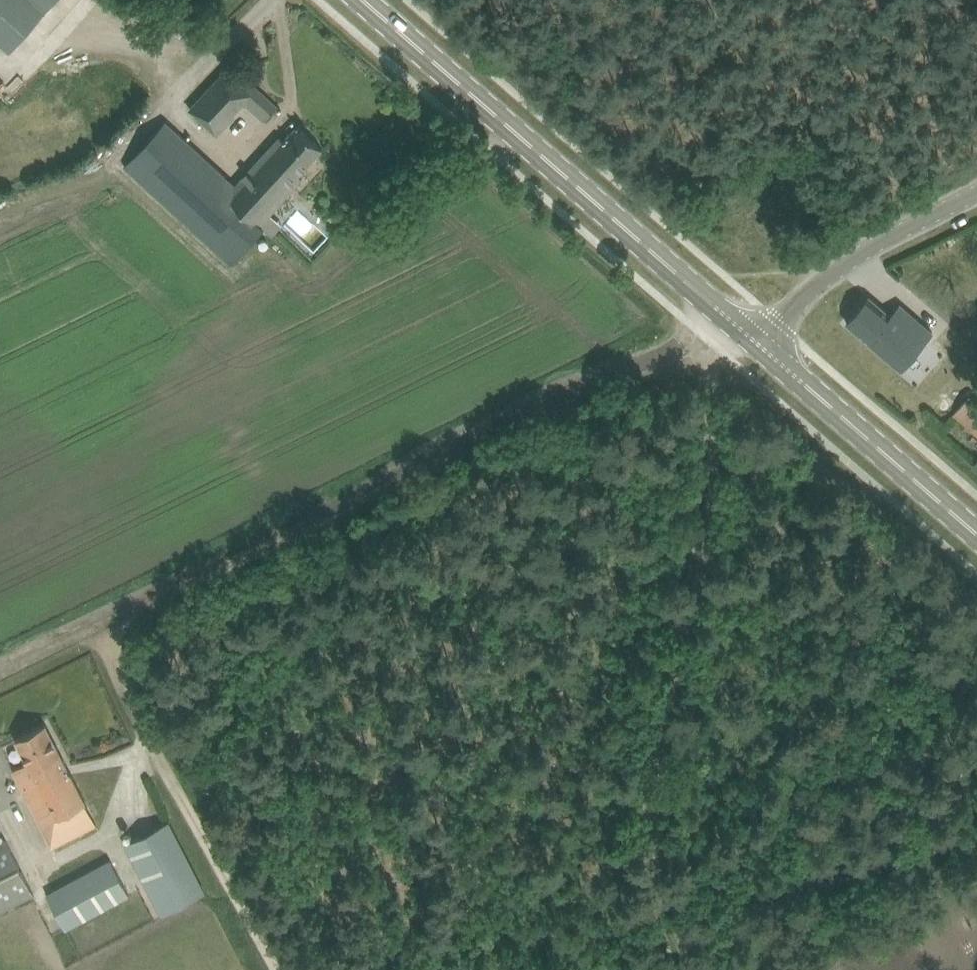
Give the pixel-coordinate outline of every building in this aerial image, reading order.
[(11,51),(55,0),(0,0),(0,41),(11,51)] [(219,79),(192,109),(218,132),(258,87),(232,64),(219,79)] [(167,121),(128,164),(188,218),(235,259),(264,227),(261,224),(272,212),(293,188),(279,175),(281,170),(265,154),(243,178),(237,185),(167,121)] [(268,151),(265,154),(281,170),(279,175),(293,188),(303,177),(299,174),(310,162),(323,147),(299,125),(285,139),(281,136),(268,151)] [(933,331),(916,317),(901,303),(891,315),(870,296),(848,322),(902,368),(915,353),(933,331)] [(29,761),(13,769),(53,847),(98,824),(47,723),(17,738),(29,761)] [(162,914),(205,892),(206,891),(169,820),(126,844),(162,914)] [(36,894),(6,836),(0,840),(0,912),(36,894)] [(47,892),(66,928),(67,929),(130,895),(111,859),(47,892)]
